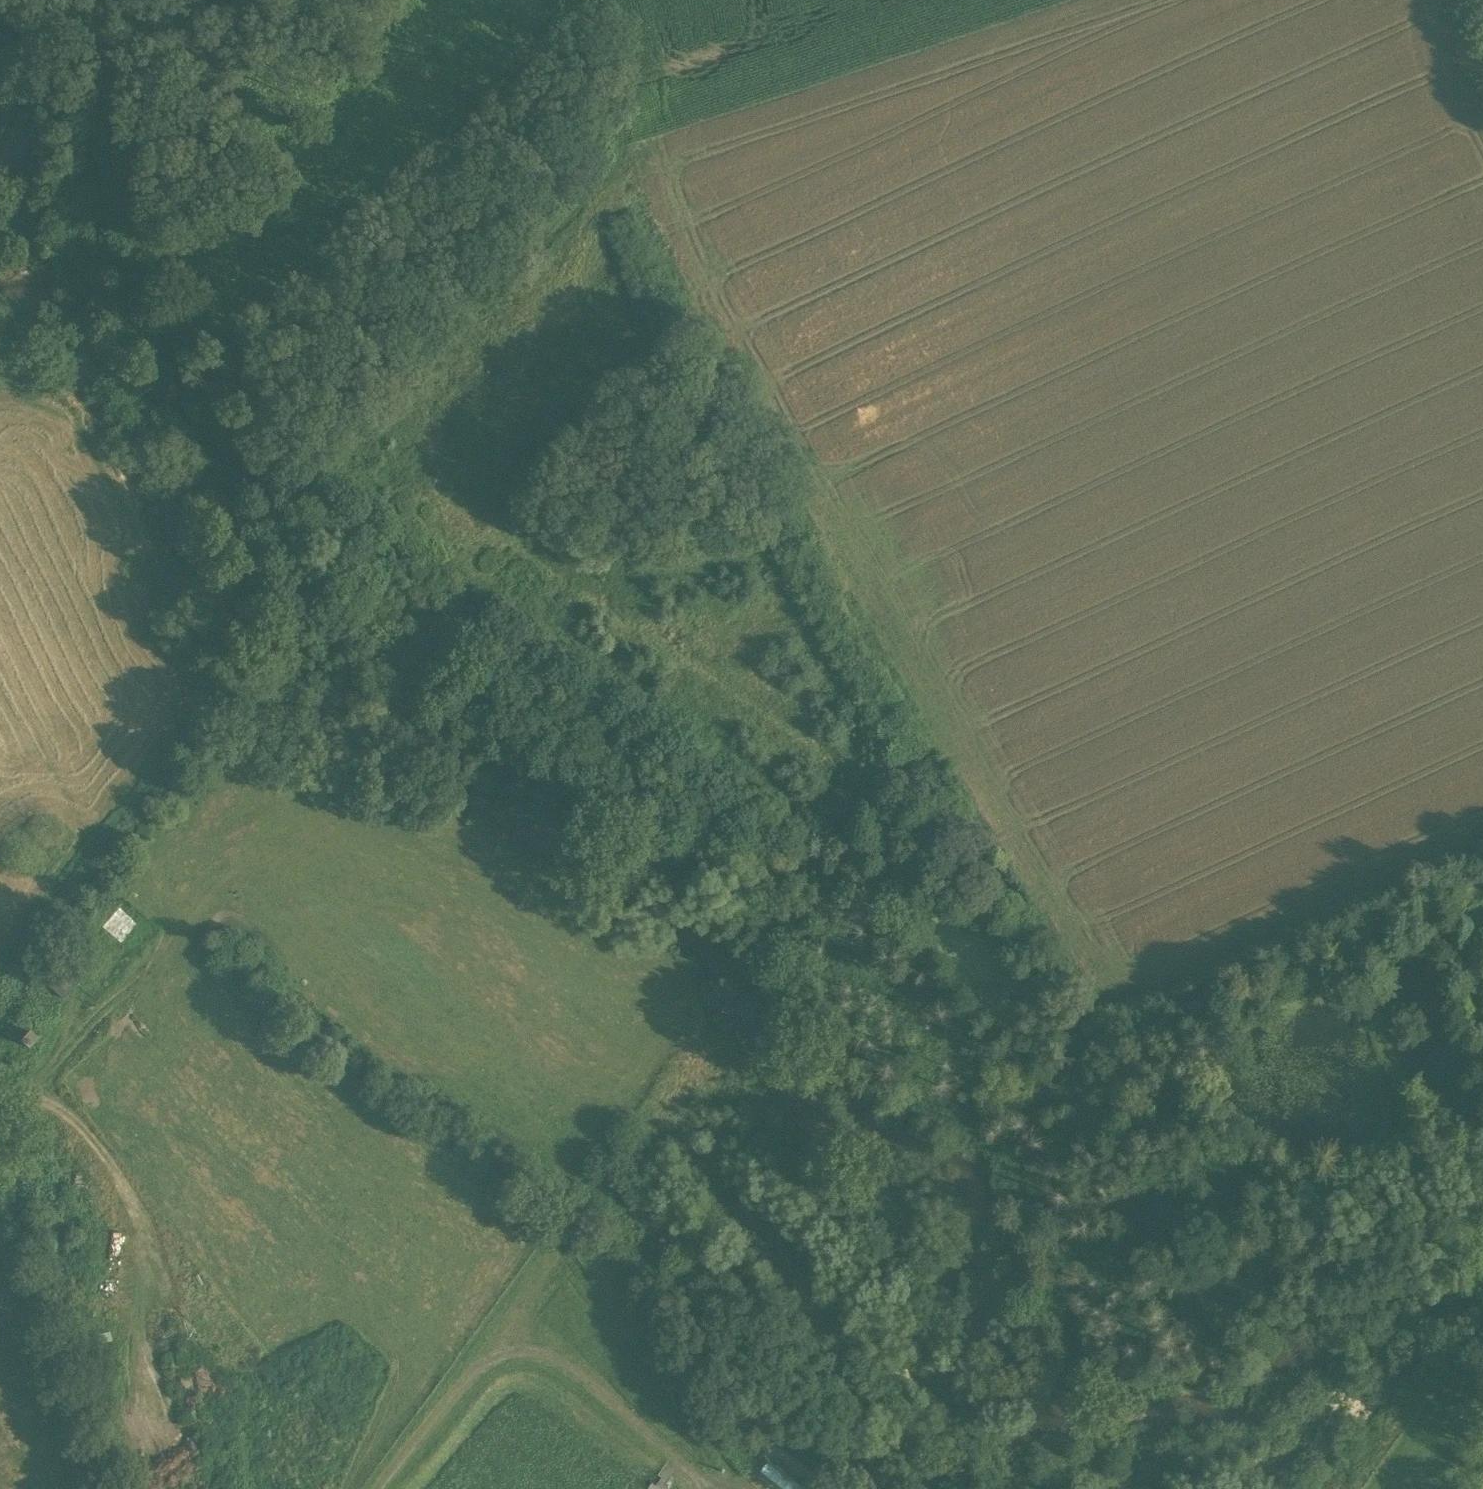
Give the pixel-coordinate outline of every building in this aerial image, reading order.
[(60,967),(46,982),(62,995),(75,980),(60,967)] [(26,1026),(18,1036),(27,1044),(36,1034),(26,1026)] [(776,1452),(767,1464),(799,1488),(802,1488),(810,1479),(776,1452)]
